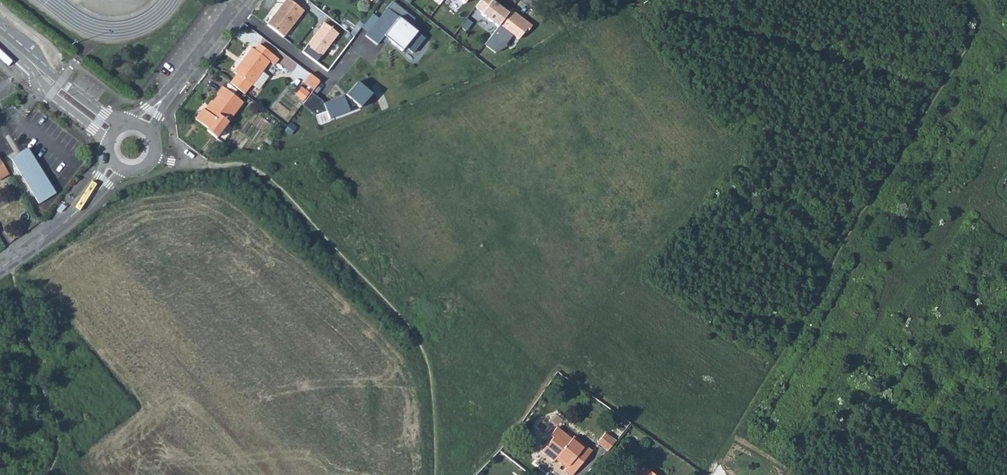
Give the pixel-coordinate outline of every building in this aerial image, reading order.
[(305,9),(293,0),(286,0),(267,24),(283,37),(305,9)] [(364,34),(376,43),(383,35),(401,49),(404,45),(412,51),(423,36),(408,24),(414,17),(392,0),(391,0),(364,34)] [(475,6),(480,10),(476,16),(493,28),(504,13),(489,3),(491,0),(480,0),(475,6)] [(508,8),(504,13),(493,28),(482,43),(498,54),(512,35),(514,37),(526,21),(508,8)] [(323,22),(306,44),(321,55),(338,33),(323,22)] [(263,70),(270,61),(274,64),(278,59),(259,44),(255,50),(252,48),(234,72),(251,85),(252,84),(258,89),(268,77),(262,71),(263,70)] [(313,88),(320,80),(310,73),(304,81),(313,88)] [(311,91),(301,104),(315,114),(325,110),(329,118),(349,110),(348,106),(356,103),(359,106),(371,92),(357,80),(345,94),(322,101),(321,99),(311,91)] [(215,137),(242,102),(222,86),(217,93),(218,94),(205,111),(202,108),(194,118),(207,128),(206,130),(215,137)] [(27,147),(11,157),(39,202),(55,192),(27,147)] [(8,174),(0,161),(0,179),(8,174)] [(65,206),(62,203),(57,209),(60,212),(65,206)] [(541,452),(553,462),(556,458),(561,461),(559,463),(565,468),(564,470),(569,474),(572,474),(591,451),(572,437),(570,439),(556,428),(549,436),(552,438),(541,452)] [(604,433),(596,443),(606,452),(615,441),(604,433)]
